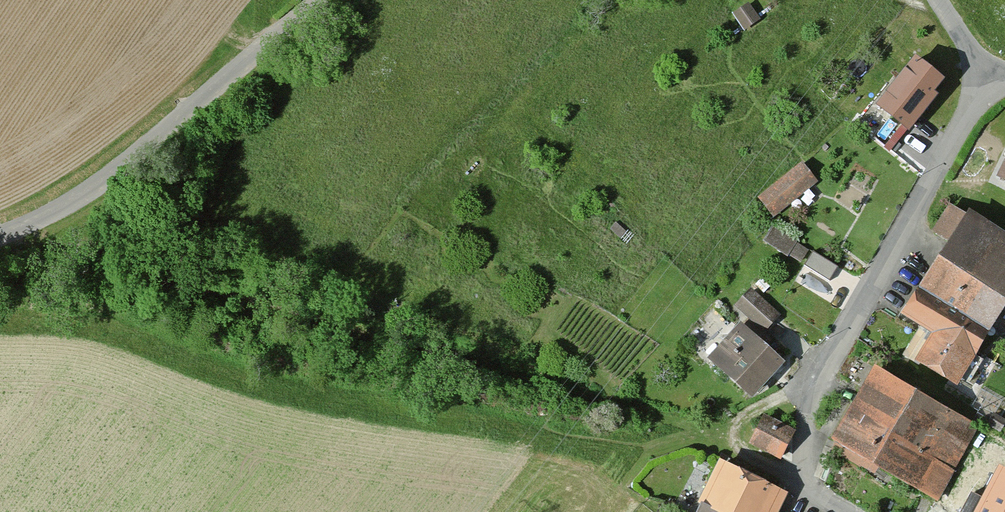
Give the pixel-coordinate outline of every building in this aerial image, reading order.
[(942,84),(916,63),(879,109),(909,133),(936,100),(932,97),(942,84)] [(816,183),(802,167),(761,200),(774,217),(816,183)] [(969,218),(906,318),(936,336),(919,363),(956,386),(1004,309),(1004,241),(969,218)] [(802,259),(810,245),(773,222),(764,236),(802,259)] [(809,248),(804,264),(831,273),(837,258),(809,248)] [(830,278),(811,267),(804,279),(825,292),(842,264),(839,262),(830,278)] [(751,282),(735,301),(765,327),(781,308),(751,282)] [(783,366),(741,328),(710,361),(752,399),(783,366)] [(924,393),(874,364),(850,405),(829,437),(881,468),(924,393)] [(938,502),(978,426),(924,393),(881,468),(938,502)] [(794,434),(765,421),(752,447),(782,460),(794,434)] [(999,468),(983,499),(973,494),(964,511),(1004,511),(1004,471),(999,468)] [(719,470),(702,511),(705,511),(780,511),(786,498),(719,470)]
